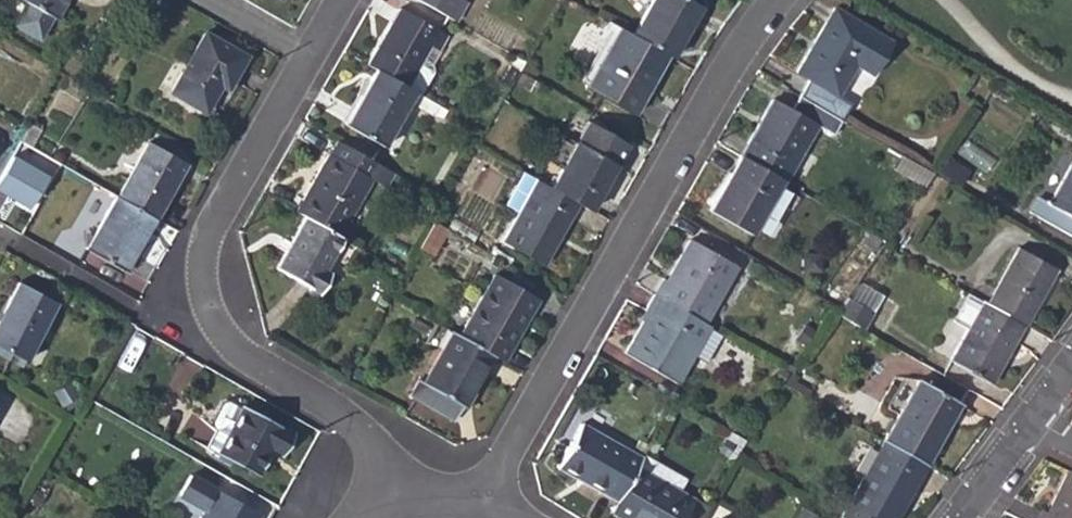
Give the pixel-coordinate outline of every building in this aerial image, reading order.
[(29,3),(16,25),(41,39),(54,17),(57,19),(68,0),(24,0),(29,3)] [(457,22),(467,2),(462,0),(419,0),(457,22)] [(634,35),(667,54),(672,57),(700,5),(691,0),(653,0),(634,35)] [(400,9),(368,66),(377,71),(405,87),(421,60),(429,46),(438,50),(447,36),(400,9)] [(810,81),(801,96),(841,121),(851,105),(836,97),(855,65),(872,73),(892,40),(836,9),(796,73),(810,81)] [(634,113),(667,54),(634,35),(609,21),(605,29),(616,35),(587,87),(634,113)] [(172,93),(204,111),(220,84),(227,87),(245,57),(205,35),(172,93)] [(431,65),(421,60),(405,87),(416,93),(420,95),(433,73),(431,65)] [(385,146),(416,93),(405,87),(377,71),(347,124),(385,146)] [(774,100),(741,156),(783,180),(785,181),(819,125),(834,134),(841,121),(801,96),(793,110),(774,100)] [(588,121),(551,187),(579,204),(590,210),(628,144),(588,121)] [(149,141),(117,196),(154,217),(184,162),(149,141)] [(382,184),(389,171),(339,142),(330,156),(328,154),(296,211),(306,217),(340,237),(372,179),(382,184)] [(32,206),(50,171),(14,152),(0,176),(0,188),(32,206)] [(751,234),(783,180),(741,156),(711,210),(751,234)] [(895,170),(924,187),(933,174),(902,156),(895,170)] [(1071,236),(1071,164),(1048,204),(1037,199),(1030,212),(1071,236)] [(505,205),(520,213),(538,180),(523,172),(505,205)] [(544,263),(579,204),(551,187),(538,180),(520,213),(504,241),(544,263)] [(124,268),(154,217),(117,196),(88,247),(124,268)] [(325,269),(343,238),(340,237),(306,217),(276,270),(318,293),(330,272),(325,269)] [(434,222),(430,227),(444,235),(447,229),(434,222)] [(444,235),(430,227),(419,247),(433,255),(444,235)] [(664,276),(654,293),(704,322),(737,265),(691,239),(667,279),(664,276)] [(1019,248),(988,303),(1023,323),(1054,268),(1019,248)] [(494,275),(459,336),(493,356),(502,360),(537,300),(494,275)] [(28,361),(57,303),(19,283),(0,319),(0,347),(28,361)] [(677,382),(694,354),(710,325),(704,322),(654,293),(645,310),(649,312),(626,353),(677,382)] [(840,308),(837,312),(863,328),(873,311),(848,297),(840,308)] [(990,383),(1023,323),(988,303),(983,300),(950,361),(990,383)] [(694,354),(709,361),(725,334),(710,325),(694,354)] [(483,375),(493,356),(459,336),(452,332),(423,382),(416,378),(408,394),(453,419),(480,374),(483,375)] [(919,381),(884,440),(925,464),(959,404),(919,381)] [(219,452),(257,473),(273,449),(282,454),(294,433),(241,405),(240,407),(228,400),(213,427),(216,429),(208,445),(220,451),(219,452)] [(556,465),(619,501),(638,466),(642,459),(580,422),(556,465)] [(841,515),(846,517),(895,517),(925,464),(884,440),(841,515)] [(638,466),(677,489),(685,477),(646,453),(642,459),(638,466)] [(638,466),(619,501),(611,513),(620,517),(626,517),(628,515),(633,517),(681,517),(692,498),(677,489),(638,466)] [(1066,470),(1045,514),(1040,512),(1037,517),(1071,517),(1071,473),(1066,470)] [(260,514),(217,489),(200,517),(258,517),(260,514)] [(708,507),(692,498),(681,517),(702,517),(708,507)]
